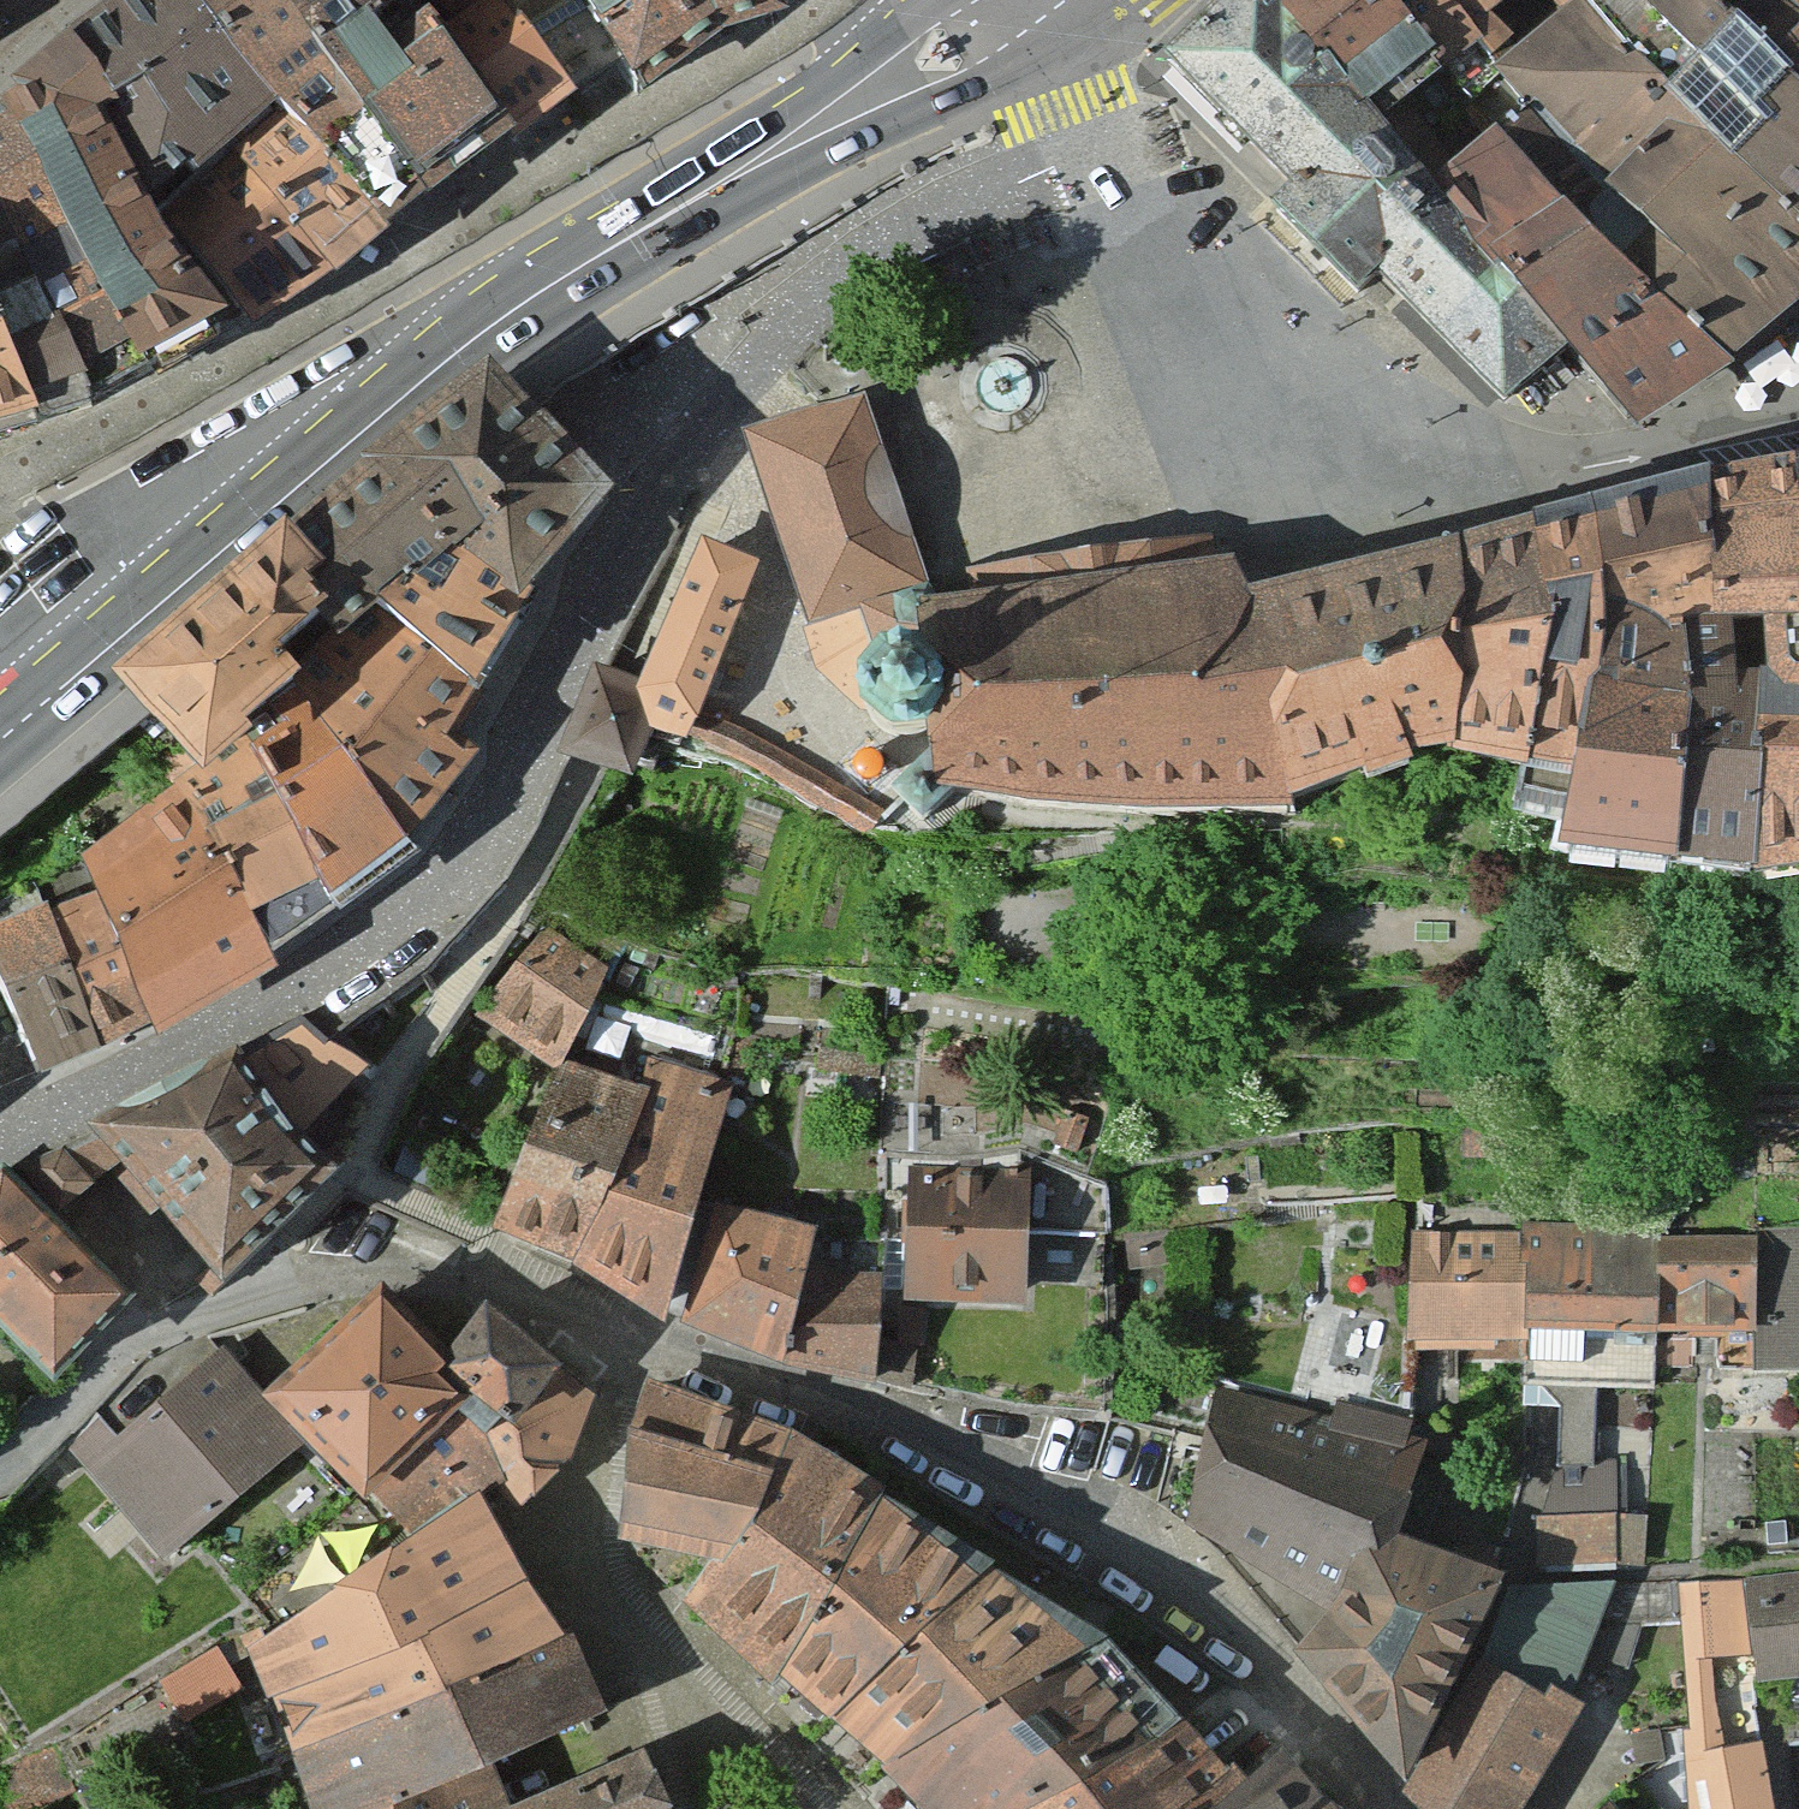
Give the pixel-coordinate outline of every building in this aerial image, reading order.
[(80,51),(272,308),(293,295),(397,233),(445,203),(478,183),(507,165),(574,111),(487,0),(141,0),(80,51)] [(626,82),(584,10),(576,0),(487,0),(574,111),(600,96),(626,82)] [(584,10),(600,0),(576,0),(584,10)] [(584,10),(626,82),(642,110),(721,54),(779,36),(769,0),(600,0),(584,10)] [(1273,0),(1243,0),(1174,63),(1218,108),(1271,164),(1251,183),(1354,285),(1375,266),(1506,398),(1561,350),(1393,153),(1273,0)] [(1393,153),(1469,103),(1382,0),(1273,0),(1393,153)] [(1469,103),(1505,73),(1441,0),(1382,0),(1469,103)] [(1505,73),(1527,53),(1479,4),(1483,0),(1441,0),(1505,73)] [(1798,217),(1798,81),(1710,0),(1588,0),(1574,13),(1798,217)] [(1798,81),(1798,11),(1787,0),(1710,0),(1798,81)] [(1798,11),(1798,0),(1787,0),(1798,11)] [(1716,352),(1798,289),(1798,217),(1574,13),(1527,53),(1505,73),(1469,103),(1716,352)] [(6,414),(59,393),(134,359),(188,334),(222,318),(58,71),(0,112),(0,416),(6,414)] [(1393,153),(1561,350),(1614,407),(1716,352),(1469,103),(1393,153)] [(514,554),(581,610),(659,496),(548,386),(542,380),(354,531),(428,610),(514,554)] [(806,610),(917,578),(865,391),(822,409),(751,439),(787,523),(806,610)] [(1777,448),(1790,852),(1798,850),(1798,444),(1777,448)] [(1790,852),(1777,448),(1693,468),(1694,599),(1733,598),(1738,652),(1719,847),(1790,852)] [(1694,599),(1693,468),(1646,478),(1639,845),(1719,847),(1738,652),(1696,652),(1694,599)] [(1639,845),(1646,478),(1565,496),(1572,616),(1538,804),(1533,831),(1639,845)] [(1572,616),(1565,496),(1510,510),(1517,605),(1489,752),(1481,793),(1538,804),(1572,616)] [(1517,605),(1510,510),(1406,537),(1419,616),(1409,735),(1489,752),(1517,605)] [(428,610),(354,531),(179,687),(245,752),(3,932),(77,1080),(148,1041),(184,1022),(196,1042),(322,971),(292,923),(364,878),(382,906),(458,833),(519,761),(490,743),(581,610),(514,554),(428,610)] [(592,753),(629,768),(651,713),(689,729),(757,559),(701,537),(644,679),(629,673),(602,662),(569,744),(592,753)] [(1419,616),(1406,537),(1221,578),(1277,790),(1350,765),(1347,759),(1409,735),(1419,616)] [(970,586),(972,594),(1219,569),(1216,559),(1213,550),(969,578),(970,586)] [(1219,569),(972,594),(929,599),(917,578),(806,610),(812,656),(868,714),(884,729),(908,734),(931,726),(938,749),(895,798),(899,801),(921,818),(957,789),(1011,802),(1281,809),(1277,790),(1221,578),(1219,569)] [(619,981),(551,940),(482,1025),(564,1082),(513,1236),(687,1326),(743,1094),(655,1064),(644,1092),(580,1072),(619,981)] [(366,1082),(293,1020),(109,1124),(232,1272),(334,1172),(307,1141),(366,1082)] [(43,1173),(83,1217),(124,1182),(95,1153),(43,1173)] [(78,1372),(150,1303),(15,1164),(0,1178),(0,1291),(78,1372)] [(1046,1177),(924,1177),(923,1308),(1045,1309),(1046,1177)] [(804,1376),(910,1391),(904,1280),(830,1274),(832,1238),(737,1212),(707,1329),(804,1376)] [(1513,1229),(1407,1231),(1410,1346),(1525,1343),(1525,1326),(1658,1328),(1658,1332),(1752,1330),(1750,1235),(1648,1238),(1648,1224),(1513,1227),(1513,1229)] [(1755,1227),(1754,1370),(1798,1370),(1798,1227),(1755,1227)] [(489,1495),(515,1525),(563,1485),(588,1411),(495,1329),(448,1382),(383,1312),(283,1404),(408,1527),(489,1495)] [(1525,1326),(1525,1343),(1524,1400),(1567,1401),(1566,1469),(1530,1469),(1530,1513),(1546,1524),(1642,1523),(1642,1513),(1627,1509),(1627,1451),(1599,1450),(1600,1394),(1657,1395),(1658,1332),(1658,1328),(1525,1326)] [(81,1455),(185,1569),(314,1453),(227,1358),(129,1446),(112,1427),(81,1455)] [(931,1808),(1349,1808),(1300,1755),(1268,1782),(1135,1664),(1017,1574),(1008,1582),(907,1512),(921,1495),(821,1438),(663,1389),(642,1549),(739,1572),(706,1610),(908,1770),(902,1775),(931,1808)] [(1229,1403),(1204,1539),(1368,1592),(1308,1662),(1425,1783),(1413,1805),(1417,1808),(1544,1808),(1598,1724),(1500,1674),(1540,1586),(1423,1540),(1449,1458),(1229,1403)] [(1642,1523),(1546,1524),(1544,1572),(1642,1569),(1642,1523)] [(328,1808),(527,1808),(516,1784),(601,1738),(558,1665),(479,1528),(270,1657),(328,1808)] [(1684,1719),(1690,1797),(1693,1808),(1776,1808),(1751,1680),(1717,1683),(1714,1646),(1752,1644),(1743,1576),(1679,1580),(1691,1717),(1684,1719)] [(1753,1588),(1766,1690),(1798,1686),(1798,1583),(1753,1588)] [(220,1642),(164,1677),(190,1718),(246,1682),(220,1642)] [(641,1774),(527,1808),(653,1808),(641,1774)]
